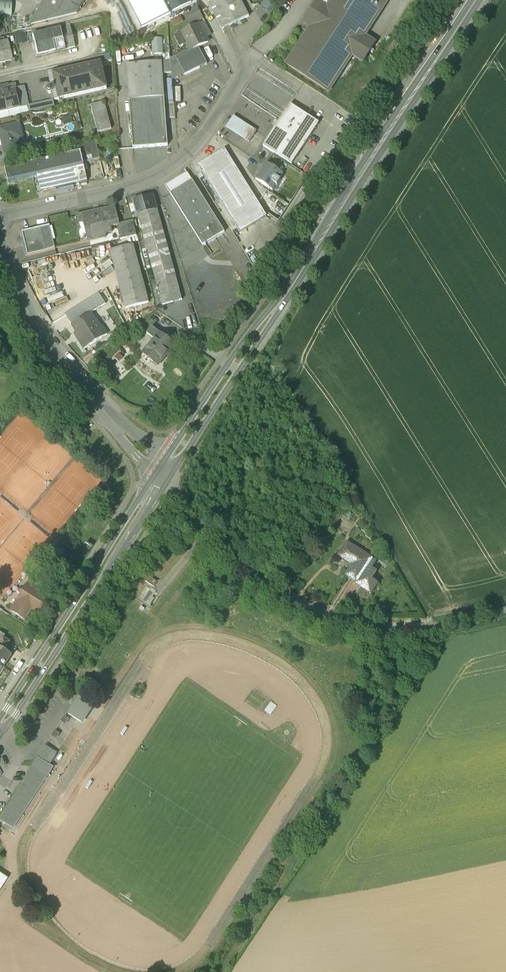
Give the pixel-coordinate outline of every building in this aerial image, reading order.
[(29,26),(30,26),(77,14),(85,0),(42,0),(29,26)] [(170,13),(164,0),(127,0),(141,27),(170,13)] [(170,13),(191,2),(190,0),(164,0),(170,13)] [(221,29),(248,15),(241,0),(207,0),(221,29)] [(304,21),(303,22),(304,22),(311,26),(297,47),(296,46),(296,47),(287,63),(286,63),(286,64),(287,64),(328,91),(329,91),(338,75),(339,75),(339,74),(352,54),(363,61),(375,42),(364,35),(387,0),(318,0),(304,21)] [(0,2),(0,18),(10,18),(11,2),(0,2)] [(28,18),(34,9),(29,6),(23,16),(28,18)] [(196,6),(187,11),(192,22),(202,17),(196,6)] [(179,16),(170,20),(173,25),(182,20),(179,16)] [(198,23),(174,36),(179,46),(186,43),(189,49),(189,51),(198,47),(208,42),(198,23)] [(71,28),(31,37),(36,57),(75,48),(71,28)] [(10,62),(6,42),(0,43),(0,64),(10,62)] [(189,49),(176,55),(170,58),(171,70),(179,65),(184,74),(185,75),(206,64),(198,47),(189,51),(189,49)] [(160,48),(148,48),(148,60),(160,60),(160,48)] [(161,61),(126,64),(133,149),(168,146),(161,61)] [(101,62),(48,75),(54,101),(107,89),(101,62)] [(179,65),(171,70),(172,80),(184,74),(179,65)] [(0,94),(0,114),(20,110),(16,90),(0,94)] [(104,102),(91,105),(97,132),(111,128),(104,102)] [(290,104),(263,146),(291,164),(319,122),(290,104)] [(233,117),(227,127),(249,142),(255,132),(233,117)] [(0,129),(0,133),(5,154),(20,151),(17,136),(21,135),(19,125),(0,129)] [(254,138),(261,142),(264,136),(257,132),(254,138)] [(225,148),(197,166),(239,232),(266,215),(225,148)] [(80,152),(33,163),(37,178),(40,191),(86,180),(80,152)] [(283,173),(266,162),(256,179),(272,190),(276,184),(277,185),(280,180),(279,179),(283,173)] [(33,163),(5,170),(8,185),(37,178),(33,163)] [(222,229),(186,172),(165,185),(201,243),(222,229)] [(151,195),(132,200),(136,213),(155,208),(151,195)] [(114,206),(76,215),(78,221),(85,220),(87,229),(89,228),(91,238),(104,235),(103,232),(110,230),(109,225),(118,223),(114,206)] [(155,208),(136,213),(162,303),(181,297),(156,208),(155,208)] [(132,219),(118,223),(122,238),(135,234),(132,219)] [(49,225),(21,232),(27,255),(55,248),(49,225)] [(132,241),(109,248),(125,305),(148,299),(132,241)] [(94,317),(90,310),(71,322),(81,336),(78,337),(83,345),(107,331),(101,323),(100,324),(96,316),(94,317)] [(173,342),(151,324),(146,331),(154,337),(142,351),(156,362),(173,342)] [(135,340),(130,336),(125,342),(130,346),(135,340)] [(134,378),(154,390),(160,381),(140,369),(134,378)] [(373,558),(348,542),(340,556),(353,565),(347,575),(362,585),(362,586),(373,593),(374,592),(373,592),(379,582),(373,578),(377,571),(371,567),(374,562),(373,558)] [(390,559),(384,555),(380,561),(387,565),(390,559)] [(21,564),(15,559),(9,564),(1,557),(0,559),(0,586),(21,564)] [(156,581),(148,575),(145,580),(154,585),(156,581)] [(19,594),(10,608),(24,617),(30,608),(36,611),(47,595),(27,582),(24,586),(18,588),(19,594)] [(149,587),(146,585),(138,596),(150,604),(157,592),(155,591),(154,589),(150,586),(149,587)] [(373,593),(362,586),(357,593),(368,600),(373,593)] [(0,639),(0,663),(3,665),(8,657),(11,652),(6,649),(3,647),(8,639),(2,635),(0,639)] [(70,713),(91,720),(98,699),(78,692),(70,713)] [(53,752),(45,746),(38,756),(49,763),(54,755),(52,754),(53,752)] [(0,817),(0,819),(12,826),(40,782),(42,783),(53,766),(49,763),(38,756),(26,773),(28,774),(0,817)]
